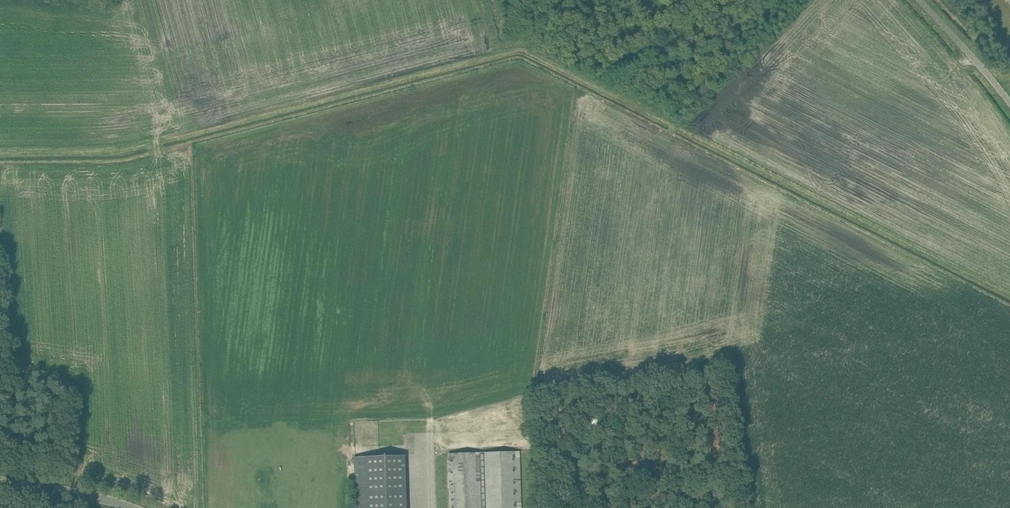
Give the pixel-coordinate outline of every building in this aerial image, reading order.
[(519,450),(448,452),(450,507),(521,507),(519,450)] [(404,455),(354,457),(356,507),(406,507),(404,455)]
